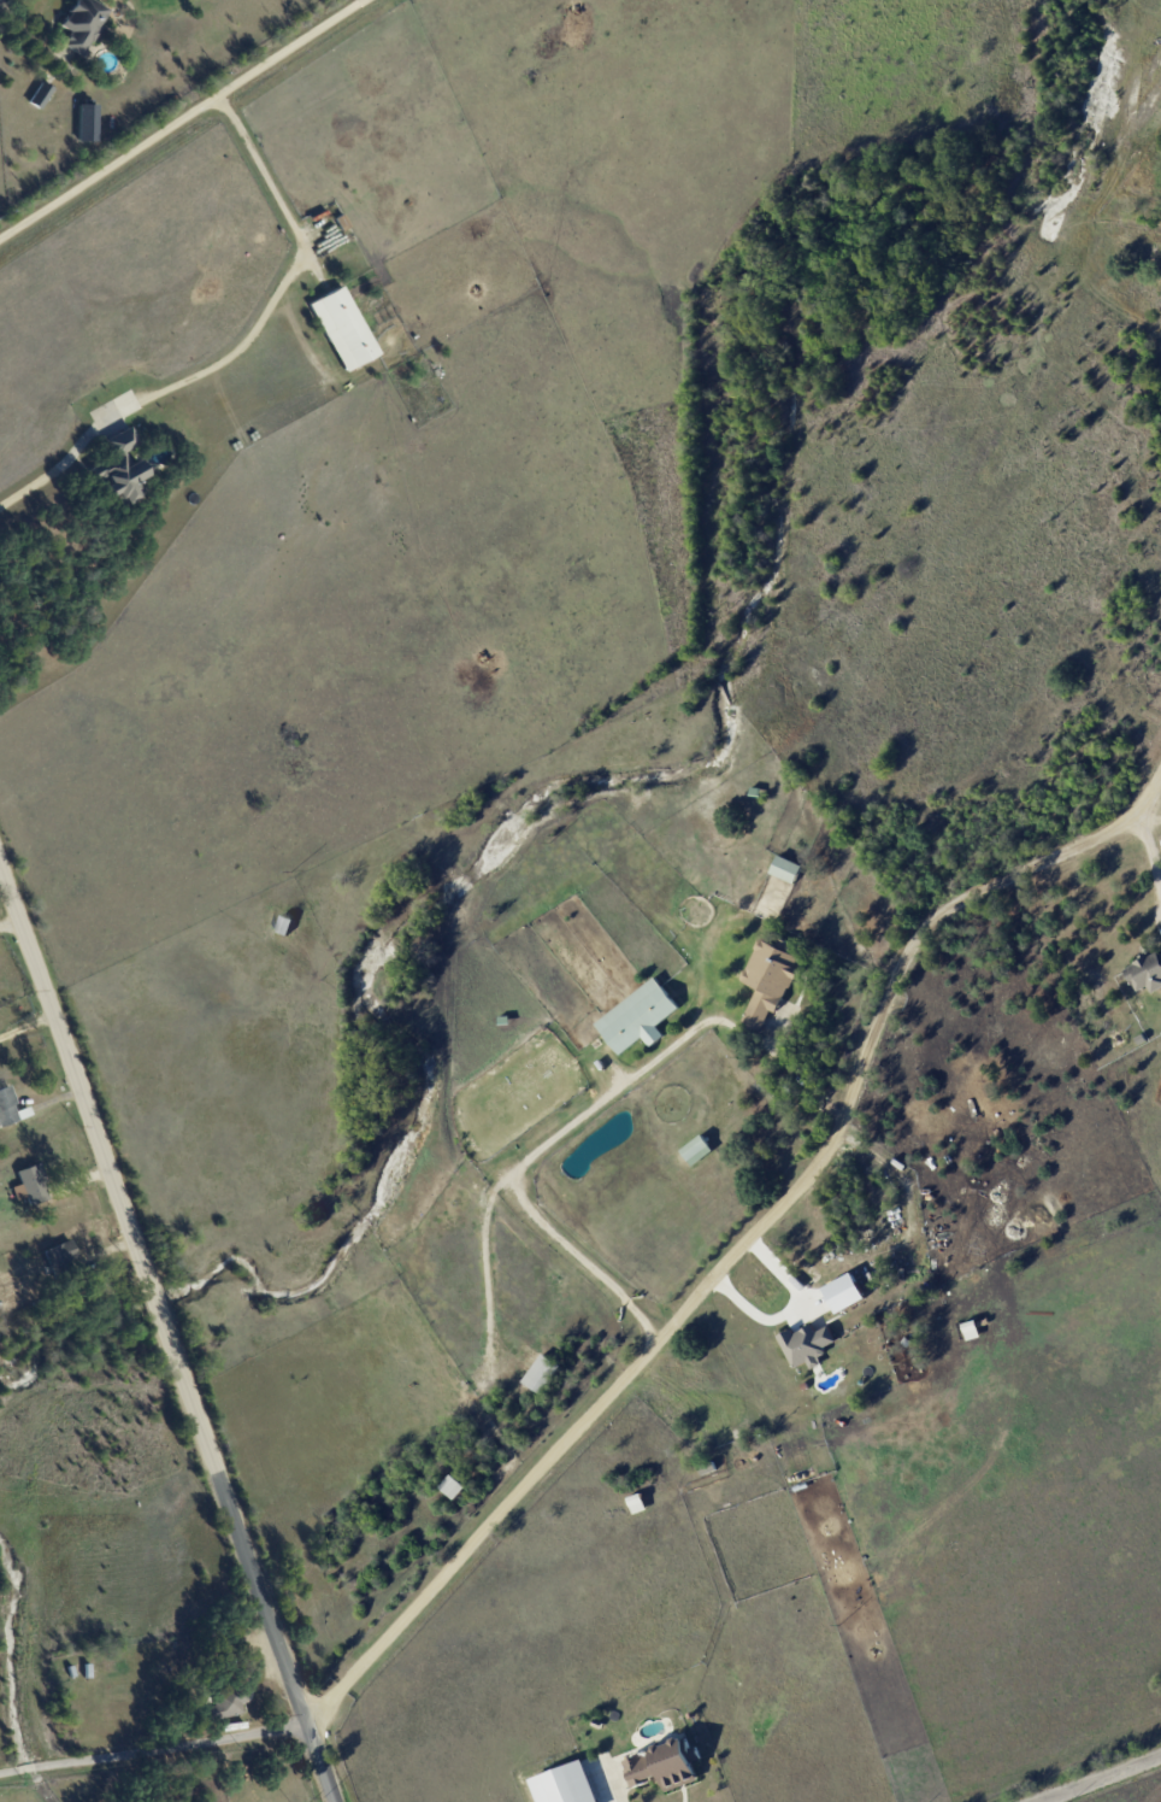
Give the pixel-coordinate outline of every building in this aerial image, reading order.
[(107,8),(90,0),(74,0),(62,27),(69,30),(62,46),(86,56),(107,8)] [(29,102),(40,109),(53,88),(42,81),(29,102)] [(379,354),(343,286),(308,304),(345,373),(379,354)] [(106,438),(114,457),(97,464),(115,508),(142,496),(135,481),(147,476),(139,459),(128,464),(123,453),(139,446),(131,428),(106,438)] [(770,872),(795,883),(803,864),(778,854),(770,872)] [(742,1025),(761,1032),(770,1009),(780,1013),(798,967),(795,966),(800,954),(760,938),(743,981),(757,987),(742,1025)] [(1137,992),(1148,986),(1150,990),(1160,985),(1160,948),(1124,966),(1137,992)] [(679,1008),(657,977),(595,1021),(619,1054),(642,1038),(649,1047),(665,1036),(657,1025),(679,1008)] [(714,1149),(701,1133),(681,1150),(693,1166),(714,1149)] [(16,1200),(26,1197),(28,1204),(47,1199),(42,1183),(46,1182),(40,1163),(16,1170),(20,1184),(12,1187),(16,1200)] [(69,1261),(78,1257),(71,1239),(43,1250),(54,1278),(72,1271),(69,1261)] [(825,1285),(837,1312),(867,1299),(856,1273),(825,1285)] [(814,1332),(810,1324),(779,1338),(792,1368),(807,1362),(811,1369),(822,1364),(817,1353),(837,1344),(829,1325),(814,1332)] [(523,1383),(542,1394),(560,1364),(541,1353),(523,1383)] [(453,1500),(465,1486),(451,1474),(439,1487),(453,1500)] [(243,1713),(240,1704),(247,1703),(245,1692),(215,1698),(219,1718),(243,1713)] [(667,1790),(701,1781),(690,1740),(626,1757),(634,1786),(663,1778),(667,1790)] [(540,1801),(599,1801),(585,1760),(532,1778),(540,1801)]
